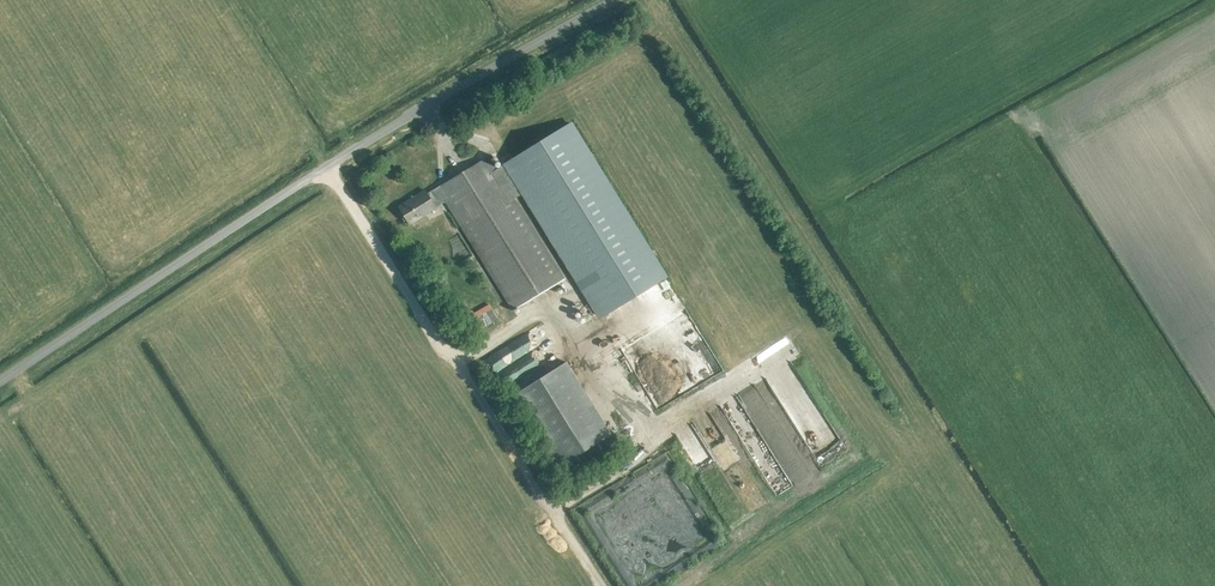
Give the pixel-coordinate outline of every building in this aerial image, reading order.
[(447,203),(497,282),(516,311),(566,280),(509,189),(517,184),(601,317),(666,276),(569,124),(496,170),(489,158),(429,196),(427,192),(400,209),(411,226),(447,203)] [(710,369),(730,359),(702,305),(689,312),(694,322),(688,325),(692,332),(679,339),(685,352),(676,357),(681,367),(694,361),(690,354),(702,348),(705,355),(703,357),(710,369)] [(522,353),(532,371),(568,351),(548,316),(530,326),(535,334),(526,339),(531,348),(522,353)] [(628,345),(622,353),(629,359),(635,351),(628,345)] [(615,427),(626,413),(624,409),(607,395),(600,381),(595,377),(586,357),(581,353),(575,355),(572,359),(548,370),(541,379),(546,390),(548,392),(563,424),(570,429),(571,432),(587,444),(603,437),(607,431),(615,427)] [(637,374),(648,370),(644,360),(634,364),(637,374)] [(641,390),(647,404),(666,395),(660,382),(641,390)] [(664,449),(683,440),(680,434),(661,443),(664,449)]
